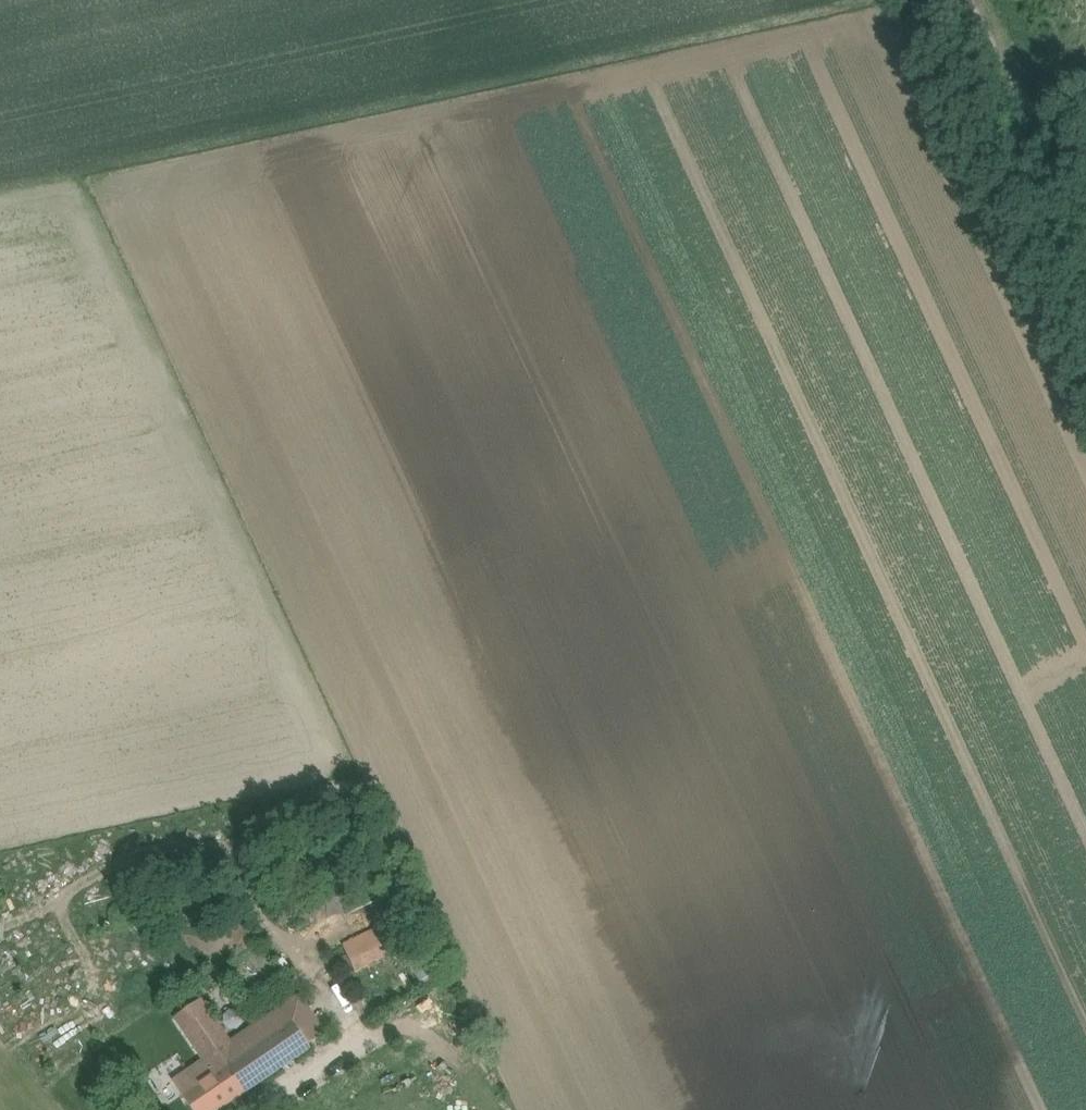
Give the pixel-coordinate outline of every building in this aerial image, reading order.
[(378,926),(342,940),(354,970),(390,955),(378,926)] [(200,1013),(182,1025),(206,1062),(175,1083),(194,1109),(220,1109),(309,1050),(326,1039),(299,999),(284,1009),(284,1008),(232,1043),(208,1007),(204,1011),(200,1013)]
